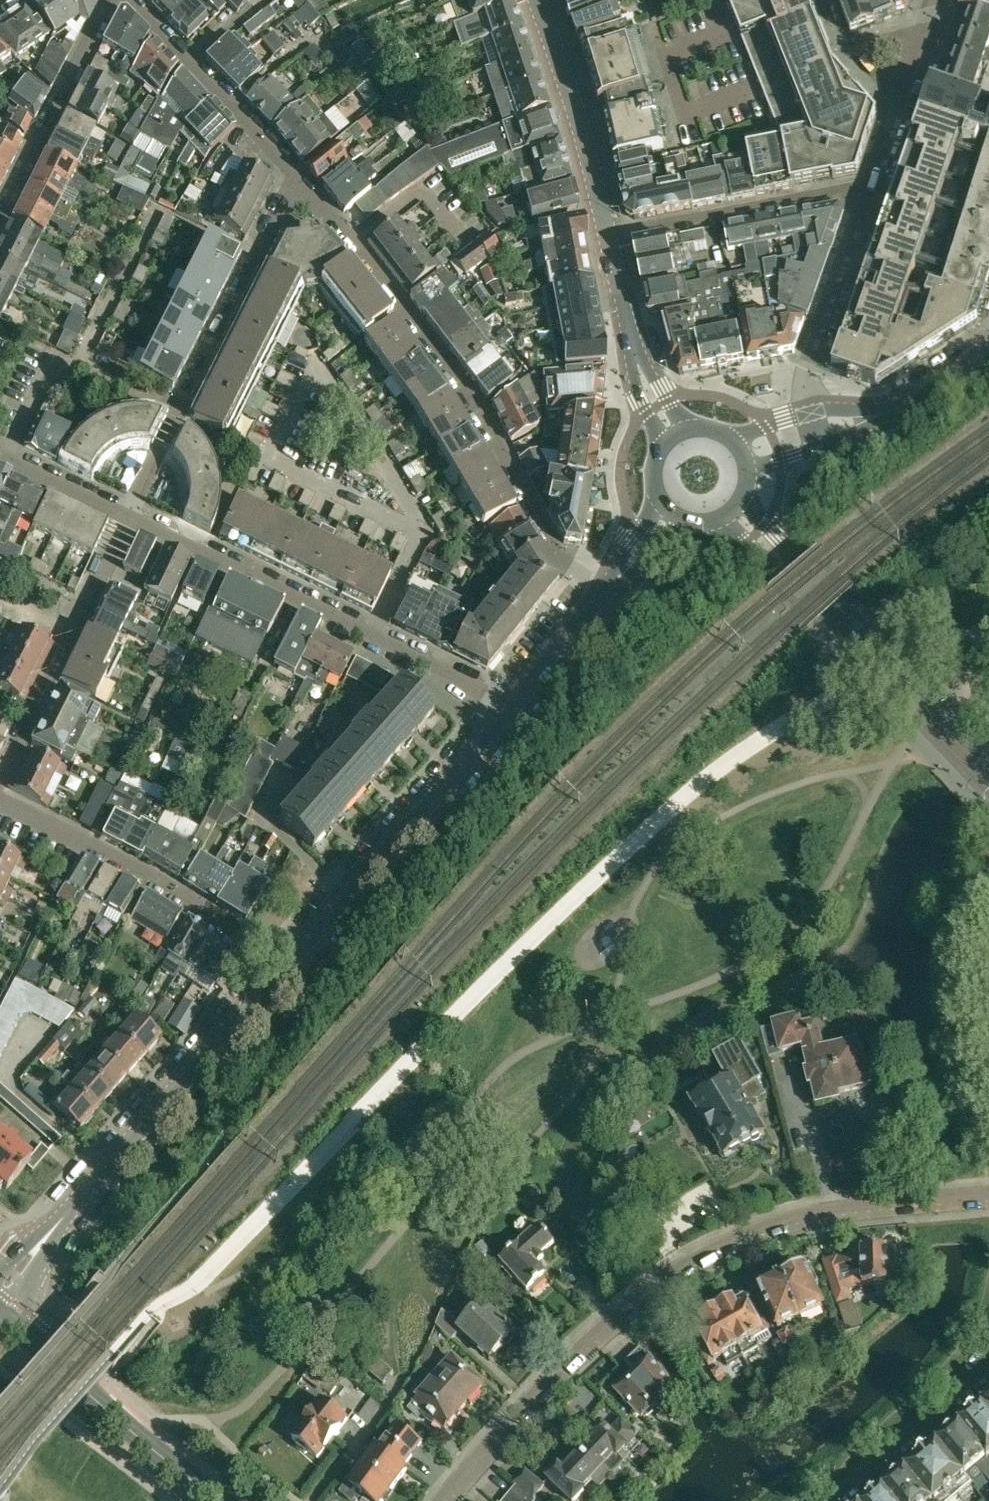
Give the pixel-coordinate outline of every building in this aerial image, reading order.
[(75,16),(86,21),(97,0),(32,0),(28,2),(53,33),(75,16)] [(166,20),(167,21),(187,0),(157,0),(152,5),(166,20)] [(187,39),(207,19),(188,0),(187,0),(167,21),(186,40),(187,39)] [(218,12),(226,5),(237,13),(224,0),(218,0),(212,6),(218,12)] [(250,0),(224,0),(237,13),(250,0)] [(451,3),(459,0),(431,0),(434,9),(451,3)] [(482,14),(511,0),(459,0),(451,3),(458,24),(482,14)] [(482,14),(490,38),(520,26),(511,0),(482,14)] [(573,22),(615,6),(613,0),(572,0),(566,3),(573,22)] [(730,11),(778,131),(780,130),(861,155),(873,117),(833,70),(805,0),(727,0),(726,0),(730,11)] [(875,25),(865,0),(837,0),(850,34),(875,25)] [(911,0),(865,0),(875,25),(893,17),(893,16),(902,14),(908,8),(911,0)] [(959,8),(988,17),(988,0),(961,0),(959,8)] [(25,5),(4,19),(28,46),(30,48),(49,35),(25,5)] [(309,27),(319,19),(307,5),(296,15),(304,25),(306,23),(309,27)] [(573,22),(581,46),(614,35),(626,31),(638,26),(634,15),(623,19),(618,5),(615,6),(573,22)] [(275,16),(269,8),(262,14),(243,27),(249,36),(265,24),(274,34),(282,27),(275,17),(275,16)] [(959,8),(945,46),(988,65),(988,17),(959,8)] [(101,44),(116,52),(135,21),(127,13),(118,13),(101,44)] [(331,14),(325,18),(332,31),(338,27),(331,14)] [(0,22),(0,44),(11,54),(16,58),(30,48),(28,46),(4,19),(0,22)] [(126,72),(133,61),(149,36),(135,21),(116,52),(126,57),(120,68),(126,72)] [(282,26),(291,35),(297,31),(288,21),(282,26)] [(354,26),(340,32),(345,45),(359,39),(354,26)] [(530,52),(520,26),(490,38),(480,42),(489,68),(499,64),(498,63),(530,52)] [(600,106),(606,104),(608,111),(649,100),(626,31),(614,35),(581,46),(586,59),(600,106)] [(52,38),(43,56),(59,72),(67,58),(60,48),(52,38)] [(129,74),(143,83),(145,81),(164,52),(151,38),(129,74)] [(227,38),(206,59),(222,76),(243,54),(227,38)] [(67,58),(73,46),(63,41),(60,48),(67,58)] [(11,54),(0,44),(0,61),(11,54)] [(359,65),(360,65),(370,60),(363,44),(352,50),(359,65)] [(342,45),(330,54),(341,68),(353,59),(342,45)] [(945,46),(932,83),(988,103),(988,65),(945,46)] [(145,84),(157,97),(158,98),(160,95),(176,66),(164,52),(145,81),(143,83),(145,84)] [(531,57),(530,52),(498,63),(499,64),(489,68),(484,70),(492,95),(497,93),(507,90),(539,80),(531,57)] [(238,92),(259,71),(243,54),(222,76),(238,92)] [(52,87),(59,72),(43,56),(35,71),(52,87)] [(96,57),(89,69),(104,77),(108,70),(109,70),(112,66),(96,57)] [(355,83),(356,82),(366,75),(355,59),(343,68),(355,83)] [(395,63),(399,75),(413,70),(409,59),(395,63)] [(373,62),(365,67),(376,85),(384,80),(373,62)] [(179,69),(176,66),(160,95),(158,98),(157,97),(155,101),(156,102),(148,116),(140,130),(132,146),(122,163),(119,170),(119,169),(112,182),(138,194),(145,197),(146,196),(149,190),(150,187),(129,177),(133,170),(149,179),(166,148),(170,151),(186,123),(209,100),(179,69)] [(122,78),(109,70),(108,70),(104,77),(118,85),(122,78)] [(116,89),(87,74),(87,73),(77,92),(107,107),(106,108),(110,110),(115,100),(111,98),(116,89)] [(32,121),(34,122),(48,93),(26,77),(7,103),(32,121)] [(413,85),(419,97),(435,89),(429,77),(413,85)] [(129,81),(122,78),(118,85),(125,89),(129,81)] [(246,100),(270,124),(292,102),(268,78),(246,100)] [(548,107),(539,80),(507,90),(497,93),(492,95),(502,125),(517,119),(548,107)] [(932,83),(921,117),(988,143),(988,103),(932,83)] [(306,98),(313,92),(305,84),(291,98),(298,104),(306,98)] [(370,109),(382,100),(375,91),(363,101),(370,109)] [(67,111),(97,126),(107,131),(111,122),(102,117),(106,108),(107,107),(77,92),(67,111)] [(148,97),(139,109),(148,116),(156,102),(155,101),(148,97)] [(272,126),(287,145),(309,128),(323,117),(306,98),(298,104),(272,126)] [(222,113),(209,100),(186,123),(170,151),(180,157),(177,163),(182,166),(198,137),(222,113)] [(654,108),(652,109),(649,100),(608,111),(610,118),(604,120),(614,163),(652,153),(664,150),(654,108)] [(25,136),(32,121),(7,103),(3,108),(9,112),(4,121),(25,136)] [(408,112),(411,117),(416,127),(427,120),(420,106),(408,112)] [(438,166),(447,176),(467,168),(467,169),(482,162),(480,155),(507,145),(510,155),(513,154),(513,153),(559,139),(548,107),(517,119),(502,125),(447,147),(428,155),(424,150),(423,150),(414,157),(414,158),(376,188),(386,204),(438,166)] [(139,109),(130,123),(140,130),(148,116),(139,109)] [(204,161),(209,151),(235,126),(222,113),(198,137),(182,166),(185,168),(195,150),(204,161)] [(95,129),(66,114),(56,133),(96,153),(101,144),(90,139),(95,129)] [(287,145),(302,163),(338,135),(323,117),(309,128),(287,145)] [(833,370),(878,386),(978,322),(988,287),(988,143),(969,135),(960,131),(953,128),(921,117),(869,267),(833,370)] [(306,166),(318,182),(346,159),(340,152),(361,135),(371,128),(372,129),(365,120),(364,119),(354,127),(306,166)] [(120,139),(131,146),(132,146),(140,130),(130,123),(129,124),(120,139)] [(15,151),(23,139),(2,125),(0,129),(0,142),(15,151)] [(413,136),(407,129),(397,135),(403,143),(413,136)] [(780,130),(778,131),(762,134),(774,194),(792,190),(792,187),(780,130)] [(855,175),(861,155),(780,130),(792,187),(855,175)] [(56,133),(46,152),(77,166),(81,156),(93,161),(96,153),(56,133)] [(744,137),(749,164),(755,197),(774,194),(762,134),(744,137)] [(423,150),(413,136),(403,143),(414,157),(423,150)] [(426,148),(424,150),(428,155),(447,147),(445,139),(424,146),(426,148)] [(518,173),(510,176),(518,173),(564,160),(558,140),(559,140),(559,139),(513,153),(513,154),(518,173)] [(127,147),(116,141),(107,157),(118,163),(127,147)] [(713,152),(715,159),(714,159),(716,170),(706,172),(713,205),(733,202),(726,168),(724,157),(720,144),(703,148),(704,154),(713,152)] [(5,175),(16,153),(0,145),(0,172),(5,175)] [(73,174),(77,166),(46,152),(38,170),(92,197),(97,189),(85,183),(86,181),(73,174)] [(614,163),(618,182),(662,172),(662,171),(664,171),(662,160),(654,162),(652,153),(614,163)] [(677,166),(678,170),(687,168),(684,155),(675,157),(677,166)] [(369,160),(364,163),(353,172),(346,165),(321,186),(334,200),(370,170),(368,168),(372,164),(369,160)] [(515,196),(518,195),(527,192),(539,188),(540,189),(570,180),(564,160),(518,173),(510,176),(515,196)] [(107,164),(101,176),(112,182),(119,169),(107,164)] [(231,171),(227,181),(264,199),(274,180),(243,164),(238,174),(231,171)] [(749,164),(726,168),(733,202),(755,197),(749,164)] [(681,188),(679,177),(678,170),(677,166),(664,168),(668,188),(669,190),(622,200),(626,215),(634,221),(693,209),(690,193),(683,195),(682,187),(681,188)] [(59,201),(60,200),(73,206),(77,199),(88,204),(92,197),(38,170),(30,186),(59,201)] [(334,200),(344,213),(370,191),(364,185),(375,176),(370,170),(334,200)] [(618,182),(622,200),(669,190),(668,188),(666,189),(662,172),(618,182)] [(706,172),(679,177),(681,188),(682,187),(683,195),(690,193),(693,209),(713,205),(706,172)] [(523,194),(529,218),(530,220),(577,207),(570,180),(540,189),(539,188),(527,192),(518,195),(523,194)] [(230,192),(224,203),(254,218),(264,199),(227,181),(222,189),(230,192)] [(149,190),(146,196),(155,201),(160,189),(151,185),(150,187),(149,190)] [(30,186),(21,202),(75,229),(79,221),(69,216),(73,206),(60,200),(59,201),(30,186)] [(470,193),(478,205),(487,202),(483,187),(470,193)] [(126,189),(120,202),(143,214),(149,201),(126,189)] [(43,234),(49,222),(57,226),(59,231),(71,237),(75,229),(21,202),(13,219),(43,234)] [(497,226),(508,223),(494,202),(484,204),(486,213),(497,226)] [(207,218),(245,237),(254,218),(224,203),(219,213),(212,209),(207,218)] [(839,205),(824,208),(824,219),(819,220),(819,225),(812,226),(814,238),(807,239),(805,239),(808,255),(830,250),(844,209),(839,205)] [(824,208),(801,212),(807,239),(814,238),(812,226),(819,225),(819,220),(824,219),(824,208)] [(801,212),(775,217),(779,240),(793,237),(796,256),(763,263),(808,255),(805,239),(807,239),(801,212)] [(775,217),(749,221),(754,245),(779,240),(775,217)] [(581,218),(536,227),(524,230),(527,251),(540,248),(584,240),(585,240),(581,218)] [(395,221),(368,242),(381,259),(415,234),(409,226),(403,231),(395,221)] [(724,226),(728,249),(743,247),(747,266),(758,264),(754,245),(749,221),(724,226)] [(41,237),(11,223),(3,239),(37,256),(62,265),(66,258),(38,244),(41,237)] [(158,227),(155,234),(166,239),(169,232),(158,227)] [(305,287),(315,286),(346,258),(324,232),(312,233),(311,227),(298,228),(299,234),(286,235),(268,268),(305,287)] [(704,230),(696,232),(699,244),(706,242),(704,230)] [(696,232),(689,233),(691,245),(699,244),(696,232)] [(683,247),(691,245),(689,233),(639,243),(635,250),(638,263),(684,254),(683,247)] [(155,234),(151,241),(162,247),(166,239),(155,234)] [(381,259),(394,276),(421,255),(414,246),(420,241),(415,234),(381,259)] [(208,235),(198,255),(231,272),(241,252),(208,235)] [(467,280),(474,276),(471,271),(487,260),(490,262),(501,254),(488,235),(453,259),(467,280)] [(0,244),(0,258),(25,270),(28,264),(56,277),(62,265),(37,256),(3,239),(0,244)] [(540,248),(542,259),(522,264),(522,267),(508,270),(510,275),(524,272),(525,274),(544,268),(587,259),(584,240),(540,248)] [(763,263),(763,264),(764,271),(765,271),(767,282),(776,278),(776,274),(798,281),(801,280),(818,285),(830,250),(808,255),(763,263)] [(645,281),(646,286),(673,281),(673,276),(674,276),(673,266),(686,264),(684,254),(638,263),(642,282),(645,281)] [(198,255),(188,275),(221,292),(231,272),(198,255)] [(407,293),(440,267),(434,259),(428,264),(421,255),(394,276),(407,293)] [(25,270),(0,258),(0,278),(16,286),(25,270)] [(367,285),(346,258),(315,286),(335,311),(367,285)] [(541,290),(590,280),(587,259),(544,268),(546,279),(534,281),(535,291),(541,290)] [(138,266),(135,273),(146,278),(149,271),(138,266)] [(488,285),(499,281),(493,266),(480,271),(486,286),(488,285)] [(268,268),(254,297),(290,316),(305,287),(268,268)] [(762,359),(771,357),(780,356),(776,333),(775,333),(773,325),(776,325),(775,319),(774,319),(773,314),(771,307),(767,282),(765,271),(764,271),(755,272),(757,283),(735,287),(749,361),(761,359),(762,359)] [(717,272),(700,276),(701,282),(686,285),(691,307),(702,370),(718,367),(719,368),(728,367),(728,365),(749,361),(735,287),(733,278),(719,281),(717,272)] [(135,273),(132,280),(142,285),(146,278),(135,273)] [(441,274),(410,297),(423,314),(457,288),(450,279),(446,281),(441,274)] [(779,306),(807,316),(818,285),(801,280),(798,281),(776,274),(776,278),(767,282),(771,307),(779,306)] [(188,275),(178,294),(211,312),(221,292),(188,275)] [(16,287),(16,286),(0,278),(0,301),(8,304),(14,292),(22,297),(25,291),(16,287)] [(646,286),(643,287),(649,314),(661,312),(662,316),(686,311),(685,308),(691,307),(686,285),(685,279),(673,281),(646,286)] [(541,290),(545,311),(595,301),(590,280),(541,290)] [(502,282),(488,285),(496,298),(507,295),(502,282)] [(480,283),(480,284),(471,290),(477,299),(486,292),(480,283)] [(389,312),(367,285),(335,311),(357,338),(389,312)] [(457,288),(423,314),(436,331),(467,307),(461,300),(465,298),(457,288)] [(493,303),(490,299),(486,292),(477,299),(484,309),(493,303)] [(178,294),(168,314),(202,331),(211,312),(178,294)] [(254,297),(239,327),(275,346),(290,316),(254,297)] [(8,325),(11,319),(2,315),(8,304),(0,301),(0,322),(8,325)] [(545,311),(549,332),(599,322),(595,301),(545,311)] [(119,304),(116,311),(126,316),(129,309),(119,304)] [(81,320),(84,314),(85,312),(72,305),(68,313),(81,320)] [(436,331),(449,348),(483,322),(475,313),(473,315),(467,307),(436,331)] [(702,370),(691,307),(685,308),(686,311),(662,316),(673,362),(677,361),(680,375),(702,370)] [(116,311),(112,319),(122,323),(126,316),(116,311)] [(64,322),(77,328),(82,331),(86,323),(81,320),(68,313),(64,322)] [(782,313),(773,314),(774,319),(775,319),(776,325),(773,325),(775,333),(776,333),(780,356),(781,356),(781,355),(794,353),(805,322),(789,317),(783,318),(782,313)] [(168,314),(159,333),(192,350),(202,331),(168,314)] [(394,319),(364,341),(377,359),(407,337),(394,319)] [(449,348),(462,365),(492,341),(487,335),(490,332),(483,322),(449,348)] [(549,332),(552,348),(602,343),(603,343),(599,322),(549,332)] [(239,327),(224,357),(260,376),(275,346),(239,327)] [(159,333),(149,352),(182,369),(192,350),(159,333)] [(76,341),(74,340),(68,337),(61,352),(69,356),(76,341)] [(377,359),(390,377),(420,355),(407,337),(377,359)] [(462,365),(474,382),(509,355),(502,346),(498,349),(492,341),(462,365)] [(326,362),(345,348),(341,342),(322,356),(326,362)] [(553,367),(553,368),(604,364),(602,343),(552,348),(556,367),(553,367)] [(96,351),(107,356),(110,349),(99,344),(96,351)] [(304,360),(307,353),(297,348),(294,354),(304,360)] [(139,373),(172,389),(182,369),(149,352),(139,373)] [(390,377),(403,395),(433,373),(420,355),(390,377)] [(474,382),(488,399),(511,381),(516,377),(521,371),(509,355),(474,382)] [(224,357),(209,387),(245,406),(260,376),(224,357)] [(543,375),(547,414),(599,410),(604,370),(543,375)] [(349,371),(339,378),(344,384),(353,377),(349,371)] [(275,383),(282,386),(287,376),(280,373),(275,383)] [(416,412),(416,413),(447,392),(433,373),(403,395),(416,412)] [(289,390),(294,380),(287,376),(282,386),(289,390)] [(358,384),(353,377),(344,384),(348,391),(358,384)] [(516,386),(490,404),(500,424),(533,407),(532,406),(539,403),(531,387),(527,378),(516,386)] [(230,437),(245,406),(209,387),(193,418),(230,437)] [(416,413),(427,430),(458,410),(447,392),(416,413)] [(55,462),(58,456),(71,430),(44,417),(53,400),(47,397),(39,414),(24,446),(55,462)] [(260,413),(267,416),(272,406),(265,403),(260,413)] [(273,420),(279,410),(272,406),(267,416),(273,420)] [(365,413),(370,420),(379,413),(374,406),(365,413)] [(500,424),(510,442),(537,428),(535,423),(540,421),(533,407),(500,424)] [(427,430),(438,448),(469,429),(458,410),(427,430)] [(563,424),(563,429),(596,435),(599,410),(547,414),(547,422),(563,424)] [(143,443),(147,443),(161,416),(150,413),(143,413),(130,412),(118,415),(107,418),(99,422),(90,427),(77,438),(71,445),(67,451),(63,459),(90,473),(96,463),(100,458),(103,455),(107,452),(111,450),(115,447),(120,445),(124,444),(128,444),(135,443),(143,443)] [(370,420),(373,425),(383,419),(379,413),(370,420)] [(191,432),(186,428),(173,456),(176,459),(178,462),(181,467),(183,472),(185,476),(187,481),(188,486),(189,491),(189,497),(188,502),(188,505),(186,512),(183,520),(210,533),(214,522),(217,513),(218,506),(219,498),(219,492),(218,484),(216,472),(214,464),(211,457),(206,450),(200,442),(195,436),(191,432)] [(438,448),(449,467),(481,448),(469,429),(438,448)] [(562,432),(543,429),(542,439),(561,441),(560,449),(594,455),(596,435),(563,429),(562,432)] [(244,443),(251,447),(256,437),(249,434),(244,443)] [(258,451),(263,441),(256,437),(251,447),(258,451)] [(397,439),(387,445),(391,453),(401,446),(397,439)] [(405,453),(401,446),(391,453),(394,458),(405,453)] [(449,467),(461,487),(492,468),(481,448),(449,467)] [(547,468),(538,449),(518,458),(517,459),(528,478),(547,468)] [(556,476),(549,475),(549,477),(563,479),(591,482),(594,455),(560,449),(556,476)] [(402,469),(413,489),(423,483),(422,482),(427,479),(417,461),(402,469)] [(461,487),(472,505),(503,485),(492,468),(461,487)] [(11,474),(0,469),(0,496),(11,474)] [(11,475),(11,474),(0,496),(0,526),(6,529),(28,483),(11,475)] [(285,480),(275,475),(272,482),(282,487),(285,480)] [(591,482),(563,479),(549,477),(549,475),(546,475),(543,496),(548,497),(547,508),(559,509),(556,529),(564,544),(578,546),(591,482)] [(278,494),(282,487),(272,482),(268,489),(278,494)] [(28,483),(6,529),(0,542),(0,544),(4,546),(6,542),(9,544),(22,516),(31,520),(45,491),(28,483)] [(427,490),(423,483),(413,489),(417,495),(427,490)] [(484,524),(514,505),(503,485),(472,505),(484,524)] [(315,495),(305,490),(301,497),(312,502),(315,495)] [(48,493),(32,527),(52,537),(69,502),(48,493)] [(308,509),(312,502),(301,497),(298,503),(308,509)] [(218,538),(248,552),(266,516),(236,501),(218,538)] [(52,537),(72,546),(88,511),(69,502),(52,537)] [(345,510),(335,505),(332,512),(342,517),(345,510)] [(487,528),(496,544),(526,525),(517,510),(487,528)] [(92,556),(100,540),(109,521),(88,511),(72,546),(92,556)] [(338,524),(342,517),(332,512),(328,519),(338,524)] [(431,519),(436,527),(446,521),(441,513),(431,519)] [(248,552),(280,568),(298,531),(266,516),(248,552)] [(375,525),(366,520),(362,527),(372,532),(375,525)] [(436,527),(439,532),(449,526),(446,521),(436,527)] [(538,543),(526,525),(496,544),(494,546),(502,558),(481,571),(492,580),(508,568),(508,567),(514,564),(537,547),(538,546),(538,545),(538,544),(538,543)] [(362,527),(358,533),(354,542),(364,547),(372,532),(362,527)] [(147,529),(129,559),(143,567),(161,537),(147,529)] [(280,568),(310,583),(328,546),(298,531),(280,568)] [(396,535),(393,542),(403,547),(407,540),(396,535)] [(442,558),(443,557),(451,546),(437,540),(426,549),(442,558)] [(389,549),(399,554),(403,547),(393,542),(389,549)] [(11,562),(15,551),(4,546),(0,544),(0,557),(11,562)] [(310,583),(340,597),(358,561),(328,546),(310,583)] [(161,569),(159,572),(180,582),(191,560),(164,547),(155,566),(161,569)] [(521,626),(538,605),(557,581),(537,547),(514,564),(518,571),(500,593),(498,591),(493,596),(496,598),(492,602),(521,626)] [(28,569),(35,573),(40,562),(33,559),(28,569)] [(451,565),(435,559),(431,568),(445,576),(451,565)] [(371,612),(389,576),(358,561),(340,597),(371,612)] [(35,573),(42,576),(47,565),(40,562),(35,573)] [(203,603),(218,573),(196,562),(183,589),(193,593),(191,597),(203,603)] [(149,594),(170,604),(180,582),(159,572),(149,594)] [(209,607),(195,637),(254,666),(267,636),(283,604),(227,577),(212,608),(209,607)] [(72,578),(67,588),(75,592),(80,581),(72,578)] [(136,600),(109,586),(98,609),(133,625),(137,618),(129,614),(136,600)] [(466,621),(452,653),(486,670),(521,626),(492,602),(478,591),(474,600),(473,602),(466,621)] [(394,625),(415,635),(432,602),(431,602),(410,592),(394,625)] [(415,635),(452,653),(466,621),(473,602),(462,596),(458,605),(450,602),(448,606),(433,598),(431,602),(432,602),(415,635)] [(631,615),(639,622),(650,608),(642,602),(631,615)] [(123,649),(117,646),(114,644),(121,630),(129,634),(133,625),(98,609),(86,633),(122,651),(123,649)] [(294,610),(270,663),(293,675),(300,661),(314,636),(320,623),(294,610)] [(19,638),(14,649),(43,664),(53,644),(16,625),(11,634),(19,638)] [(160,630),(159,630),(149,625),(145,632),(149,634),(149,633),(157,637),(160,630)] [(62,683),(95,699),(106,677),(109,678),(122,651),(86,633),(62,683)] [(156,637),(157,637),(149,633),(149,634),(145,641),(156,647),(160,639),(156,637)] [(308,692),(313,683),(333,645),(314,636),(300,661),(293,675),(304,681),(293,704),(298,706),(300,702),(302,703),(307,692),(308,692)] [(617,647),(610,639),(596,651),(603,659),(617,647)] [(339,680),(352,654),(333,645),(313,683),(321,687),(328,675),(339,680)] [(0,656),(0,665),(34,682),(43,664),(14,649),(9,658),(1,654),(0,656)] [(147,664),(169,675),(175,664),(153,652),(147,664)] [(356,683),(367,662),(356,657),(345,677),(356,683)] [(367,688),(378,668),(367,662),(356,683),(367,688)] [(24,702),(34,682),(0,665),(0,690),(24,702)] [(378,668),(367,688),(379,693),(389,674),(378,668)] [(156,678),(151,689),(158,692),(164,681),(156,678)] [(393,757),(416,730),(433,711),(401,682),(360,728),(393,757)] [(100,709),(60,687),(50,707),(80,722),(81,720),(91,726),(92,725),(100,709)] [(151,689),(145,702),(152,706),(158,692),(151,689)] [(136,720),(144,723),(152,706),(145,702),(136,720)] [(169,712),(158,706),(157,706),(147,728),(155,732),(160,720),(165,722),(169,712)] [(50,707),(39,728),(56,736),(67,742),(64,747),(77,752),(77,753),(90,759),(104,731),(92,725),(91,726),(81,720),(80,722),(50,707)] [(225,722),(210,714),(205,725),(220,733),(225,722)] [(198,742),(203,730),(184,722),(179,733),(178,732),(173,743),(166,758),(180,765),(192,739),(198,742)] [(146,732),(136,727),(128,744),(137,749),(144,734),(145,734),(146,732)] [(71,764),(77,753),(77,752),(64,747),(67,742),(56,736),(39,728),(31,744),(48,753),(49,752),(71,764)] [(353,802),(377,775),(393,757),(360,728),(320,773),(353,802)] [(291,769),(303,748),(281,737),(275,749),(270,758),(271,758),(291,769)] [(275,749),(259,741),(253,753),(269,761),(271,758),(270,758),(275,749)] [(28,750),(19,769),(49,784),(54,774),(61,778),(66,768),(28,750)] [(116,767),(125,772),(134,755),(133,755),(124,751),(116,767)] [(268,762),(269,761),(253,753),(247,763),(268,774),(273,764),(268,762)] [(247,763),(241,774),(262,785),(268,774),(247,763)] [(9,789),(47,808),(51,798),(44,795),(49,784),(19,769),(9,789)] [(111,770),(106,781),(105,783),(116,788),(122,775),(111,770)] [(312,848),(337,820),(353,802),(320,773),(280,819),(312,848)] [(241,774),(236,785),(257,796),(262,785),(241,774)] [(99,783),(89,803),(102,809),(112,789),(99,783)] [(236,785),(230,795),(251,806),(257,796),(236,785)] [(102,837),(122,847),(135,820),(146,798),(136,791),(134,793),(128,790),(124,797),(123,796),(116,810),(102,837)] [(225,807),(245,819),(251,806),(230,795),(225,806),(225,807)] [(138,855),(141,857),(155,830),(167,805),(148,796),(147,798),(146,798),(135,820),(122,847),(138,855)] [(178,877),(184,881),(199,857),(225,807),(225,806),(218,802),(208,820),(205,819),(188,850),(173,840),(157,866),(177,879),(178,877)] [(92,830),(102,809),(89,803),(79,823),(92,830)] [(168,806),(167,805),(155,830),(141,857),(157,866),(173,840),(169,837),(179,821),(164,812),(168,806)] [(268,852),(276,840),(269,835),(261,847),(268,852)] [(0,849),(0,873),(9,878),(10,877),(17,880),(26,861),(0,849)] [(222,849),(217,857),(224,861),(229,853),(222,849)] [(81,856),(59,895),(71,901),(76,893),(84,898),(100,866),(81,856)] [(199,857),(184,881),(183,882),(200,892),(216,867),(212,865),(199,857)] [(200,892),(217,903),(233,877),(232,877),(219,869),(224,861),(217,857),(212,865),(216,867),(200,892)] [(217,903),(234,913),(255,879),(252,877),(261,863),(254,859),(245,873),(237,868),(232,877),(233,877),(217,903)] [(234,913),(245,920),(266,885),(259,881),(268,868),(261,863),(252,877),(255,879),(234,913)] [(89,912),(98,917),(119,877),(100,866),(84,898),(85,898),(71,922),(78,926),(84,916),(86,917),(89,912)] [(8,900),(12,891),(5,887),(9,878),(0,873),(0,896),(8,900)] [(116,927),(140,888),(119,877),(98,917),(116,927)] [(166,941),(182,913),(146,892),(130,920),(166,941)] [(169,954),(165,961),(179,971),(204,929),(187,917),(167,953),(169,954)] [(179,971),(194,981),(197,977),(199,973),(220,940),(204,929),(179,971)] [(215,985),(236,951),(220,940),(199,973),(197,977),(194,981),(210,992),(214,985),(215,985)] [(92,975),(82,996),(83,996),(81,999),(85,1003),(89,998),(102,983),(92,975)] [(16,978),(15,980),(1,1005),(22,1016),(30,1013),(41,993),(34,990),(36,987),(16,978)] [(137,979),(133,986),(125,997),(135,1004),(148,987),(137,979)] [(54,980),(48,991),(57,995),(63,984),(54,980)] [(57,995),(56,997),(64,1001),(77,1007),(81,999),(83,996),(82,996),(74,991),(75,990),(63,984),(57,995)] [(153,1015),(163,1023),(174,1006),(169,1002),(173,996),(168,991),(153,1015)] [(30,1013),(41,1019),(52,999),(41,993),(30,1013)] [(41,1019),(51,1024),(64,1001),(56,997),(55,1000),(52,999),(41,1019)] [(138,1011),(147,1018),(156,1003),(147,997),(138,1011)] [(89,998),(85,1003),(92,1009),(96,1004),(89,998)] [(74,1013),(77,1010),(85,1018),(92,1010),(92,1009),(85,1003),(81,999),(77,1007),(74,1013)] [(59,1028),(74,1013),(77,1007),(64,1001),(51,1024),(59,1028)] [(0,1008),(0,1018),(16,1026),(22,1016),(1,1005),(0,1008)] [(194,1015),(186,1009),(180,1005),(168,1026),(183,1036),(194,1015)] [(128,1025),(120,1034),(144,1056),(160,1039),(130,1013),(123,1021),(128,1025)] [(11,1036),(16,1026),(0,1018),(0,1030),(11,1036)] [(773,1027),(780,1051),(781,1053),(803,1047),(809,1071),(806,1071),(809,1086),(813,1085),(818,1106),(837,1101),(841,1116),(876,1107),(865,1061),(862,1062),(857,1042),(823,1051),(817,1025),(802,1029),(800,1020),(773,1027)] [(67,1022),(53,1039),(52,1041),(60,1048),(64,1052),(74,1041),(78,1045),(85,1037),(67,1022)] [(6,1046),(11,1036),(0,1030),(0,1043),(6,1046)] [(120,1034),(104,1052),(128,1075),(144,1056),(120,1034)] [(44,1067),(46,1064),(60,1048),(52,1041),(35,1060),(44,1067)] [(80,1043),(73,1051),(85,1061),(92,1052),(80,1043)] [(692,1102),(725,1158),(765,1136),(749,1109),(766,1099),(757,1083),(761,1081),(740,1045),(714,1060),(727,1082),(692,1102)] [(104,1052),(88,1071),(113,1093),(112,1092),(127,1075),(128,1076),(128,1075),(104,1052)] [(88,1071),(72,1089),(97,1111),(113,1093),(88,1071)] [(54,1145),(61,1138),(0,1085),(0,1099),(54,1145)] [(30,1085),(24,1091),(32,1099),(38,1092),(30,1085)] [(80,1130),(97,1111),(72,1089),(63,1099),(58,1095),(51,1104),(80,1130)] [(48,1098),(44,1095),(36,1104),(40,1107),(48,1098)] [(26,1165),(34,1172),(49,1152),(41,1145),(29,1159),(13,1146),(16,1142),(10,1137),(6,1141),(0,1136),(0,1185),(6,1190),(26,1165)] [(540,1255),(554,1243),(539,1227),(501,1262),(528,1292),(546,1276),(537,1266),(544,1260),(540,1255)] [(482,1242),(476,1247),(485,1257),(491,1251),(482,1242)] [(837,1258),(824,1262),(837,1303),(851,1299),(847,1290),(862,1285),(889,1285),(888,1267),(897,1267),(897,1249),(888,1249),(862,1249),(862,1252),(838,1259),(837,1258)] [(816,1293),(814,1288),(820,1285),(811,1265),(804,1268),(759,1288),(777,1328),(823,1307),(820,1301),(830,1296),(827,1289),(816,1293)] [(733,1302),(717,1312),(743,1358),(759,1349),(757,1346),(772,1338),(754,1306),(749,1309),(742,1298),(734,1303),(733,1302)] [(482,1303),(460,1327),(442,1310),(436,1325),(452,1340),(462,1331),(491,1358),(503,1344),(505,1346),(509,1343),(512,1340),(514,1337),(511,1335),(514,1332),(482,1303)] [(693,1339),(708,1366),(723,1358),(728,1367),(743,1358),(717,1312),(700,1321),(691,1326),(697,1337),(693,1339)] [(788,1328),(777,1335),(785,1348),(788,1346),(796,1361),(811,1353),(803,1338),(795,1342),(788,1328)] [(657,1398),(670,1387),(641,1349),(623,1362),(633,1375),(617,1390),(642,1417),(659,1401),(657,1398)] [(778,1357),(782,1367),(791,1362),(786,1352),(778,1357)] [(328,1358),(318,1372),(321,1373),(316,1380),(325,1387),(324,1390),(331,1395),(348,1373),(328,1358)] [(439,1374),(435,1379),(466,1406),(469,1403),(471,1405),(477,1401),(479,1399),(481,1395),(478,1393),(484,1386),(470,1374),(453,1359),(439,1374)] [(383,1383),(394,1372),(378,1360),(368,1372),(383,1383)] [(719,1366),(711,1371),(715,1378),(723,1374),(719,1366)] [(716,1379),(720,1386),(728,1381),(724,1374),(716,1379)] [(445,1429),(466,1406),(435,1379),(413,1403),(408,1409),(419,1420),(423,1415),(428,1420),(430,1422),(433,1424),(436,1421),(445,1429)] [(314,1455),(318,1458),(348,1419),(322,1400),(292,1439),(297,1443),(296,1447),(305,1454),(308,1452),(314,1456),(314,1455)] [(960,1423),(988,1458),(988,1411),(983,1404),(960,1423)] [(595,1437),(584,1448),(613,1475),(625,1462),(618,1455),(626,1446),(627,1447),(638,1436),(622,1419),(610,1432),(602,1425),(592,1434),(595,1437)] [(936,1443),(972,1486),(984,1476),(988,1482),(988,1458),(960,1423),(936,1443)] [(348,1483),(340,1494),(349,1500),(354,1500),(360,1493),(371,1500),(384,1500),(408,1469),(404,1466),(421,1444),(398,1427),(379,1452),(377,1450),(350,1484),(348,1483)] [(906,1468),(932,1500),(952,1500),(972,1486),(936,1443),(906,1468)] [(613,1475),(584,1448),(583,1450),(582,1449),(575,1457),(563,1470),(558,1466),(546,1478),(570,1500),(575,1500),(584,1491),(582,1489),(590,1480),(600,1488),(613,1475)] [(526,1468),(513,1482),(516,1485),(516,1484),(534,1499),(545,1485),(526,1468)] [(882,1487),(894,1500),(932,1500),(906,1468),(882,1487)] [(536,1500),(534,1499),(516,1484),(516,1485),(502,1500),(536,1500)] [(866,1500),(894,1500),(882,1487),(866,1500)]
